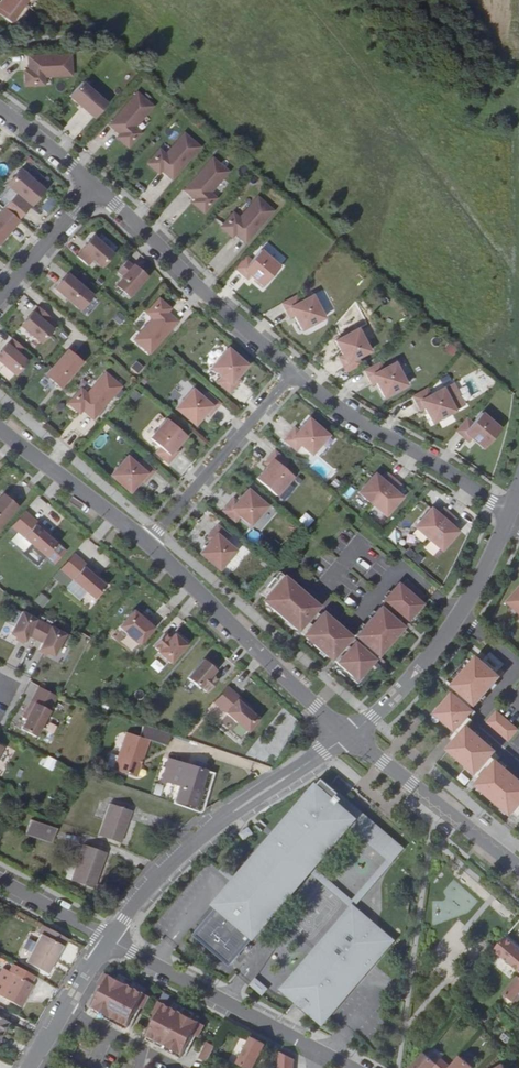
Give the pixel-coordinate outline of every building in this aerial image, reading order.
[(0,1),(0,15),(11,23),(17,15),(20,18),(33,0),(1,0),(0,1)] [(71,55),(28,57),(29,71),(24,71),(25,86),(44,85),(44,77),(72,76),(71,55)] [(106,103),(81,82),(69,97),(93,118),(106,103)] [(137,93),(109,125),(119,134),(116,138),(128,148),(141,133),(134,128),(153,107),(137,93)] [(165,155),(159,150),(146,164),(158,174),(161,171),(171,180),(199,148),(184,134),(165,155)] [(228,172),(212,158),(184,191),(194,200),(191,203),(203,213),(216,199),(210,194),(228,172)] [(6,185),(15,193),(8,201),(23,214),(43,190),(20,170),(6,185)] [(47,214),(56,201),(48,195),(39,208),(47,214)] [(238,219),(232,214),(220,228),(231,238),(234,234),(245,244),(273,211),(257,198),(238,219)] [(0,213),(0,242),(18,221),(4,208),(0,213)] [(113,253),(93,237),(76,256),(90,268),(96,260),(102,265),(113,253)] [(246,256),(234,268),(247,279),(250,276),(262,286),(279,267),(260,250),(251,261),(246,256)] [(146,277),(127,260),(117,272),(123,277),(116,285),(129,297),(146,277)] [(92,295),(67,274),(55,289),(79,310),(92,295)] [(296,295),(282,303),(289,318),(294,316),(301,330),(324,318),(312,296),(300,302),(296,295)] [(170,309),(159,299),(146,313),(152,318),(134,340),(150,354),(178,321),(167,312),(170,309)] [(52,319),(40,309),(24,329),(43,346),(55,332),(47,325),(52,319)] [(358,329),(335,341),(343,355),(338,358),(346,373),(361,364),(358,358),(370,351),(358,329)] [(14,340),(0,356),(0,362),(16,377),(28,363),(20,356),(25,350),(14,340)] [(228,348),(211,368),(221,377),(217,382),(229,393),(240,381),(236,378),(247,365),(228,348)] [(80,364),(66,351),(45,376),(59,388),(80,364)] [(135,361),(130,368),(137,373),(142,366),(135,361)] [(383,370),(379,363),(364,371),(372,386),(376,383),(384,398),(407,386),(395,363),(383,370)] [(121,387),(105,373),(87,394),(81,389),(68,403),(80,413),(83,410),(93,419),(121,387)] [(427,388),(412,396),(420,411),(425,409),(432,424),(455,411),(443,389),(431,395),(427,388)] [(192,389),(175,409),(195,426),(206,413),(210,416),(220,404),(207,393),(203,398),(192,389)] [(467,418),(456,431),(468,442),(472,438),(484,449),(501,430),(482,413),(473,423),(467,418)] [(167,419),(150,438),(160,447),(155,453),(168,464),(179,452),(175,448),(186,436),(167,419)] [(294,428),(283,440),(296,451),(301,446),(311,455),(328,436),(309,419),(298,431),(294,428)] [(267,466),(257,479),(276,496),(293,476),(282,468),(287,462),(274,451),(264,463),(267,466)] [(127,456),(110,476),(130,493),(140,480),(144,483),(155,471),(142,460),(137,466),(127,456)] [(375,474),(358,493),(385,516),(402,497),(394,491),(400,484),(387,474),(382,480),(375,474)] [(233,499),(222,511),(235,522),(240,517),(250,526),(267,506),(247,489),(237,502),(233,499)] [(2,495),(0,498),(0,527),(17,507),(2,495)] [(431,508),(414,527),(441,550),(458,531),(450,525),(456,519),(443,508),(438,514),(431,508)] [(11,527),(17,532),(28,519),(48,536),(51,533),(25,511),(11,527)] [(307,527),(313,519),(303,512),(297,520),(307,527)] [(48,536),(28,519),(17,532),(46,557),(57,544),(48,536)] [(210,541),(200,553),(219,570),(236,551),(225,542),(230,536),(217,525),(207,537),(210,541)] [(256,542),(260,534),(250,530),(247,538),(256,542)] [(60,569),(66,574),(77,562),(97,579),(100,575),(74,553),(60,569)] [(77,562),(66,574),(94,599),(106,586),(97,579),(77,562)] [(264,598),(283,576),(278,572),(259,594),(264,598)] [(264,598),(262,600),(297,631),(315,611),(318,607),(283,576),(264,598)] [(398,583),(382,601),(384,602),(402,619),(407,622),(422,604),(419,601),(425,595),(407,580),(401,586),(398,583)] [(507,602),(518,612),(518,589),(507,602)] [(42,608),(48,600),(39,593),(33,601),(42,608)] [(384,602),(379,607),(398,623),(402,619),(384,602)] [(379,607),(355,636),(361,641),(363,644),(378,656),(402,627),(398,623),(379,607)] [(140,616),(134,610),(119,627),(139,644),(156,625),(150,619),(147,622),(140,616)] [(297,631),(302,635),(320,615),(315,611),(297,631)] [(43,623),(21,612),(10,634),(24,641),(28,635),(35,639),(43,623)] [(320,615),(302,635),(331,660),(345,643),(351,637),(322,612),(320,615)] [(143,613),(140,616),(147,622),(150,619),(143,613)] [(65,634),(43,623),(35,639),(42,643),(39,649),(53,656),(65,634)] [(170,638),(164,633),(153,646),(159,652),(158,652),(170,663),(187,645),(174,634),(170,638)] [(332,659),(336,662),(346,650),(353,656),(360,648),(363,644),(361,641),(353,650),(345,643),(332,659)] [(346,650),(336,662),(356,680),(374,660),(360,648),(353,656),(346,650)] [(490,652),(486,656),(500,668),(503,664),(490,652)] [(477,657),(452,686),(459,692),(474,705),(475,706),(500,677),(477,657)] [(157,673),(163,667),(154,659),(149,665),(157,673)] [(216,670),(203,659),(187,678),(199,689),(201,688),(207,693),(218,680),(212,675),(216,670)] [(214,702),(220,708),(231,695),(251,712),(253,708),(227,686),(214,702)] [(22,717),(26,719),(38,696),(53,704),(57,696),(38,687),(22,717)] [(456,696),(467,706),(459,714),(463,717),(474,705),(459,692),(456,696)] [(453,694),(435,714),(456,732),(466,719),(463,717),(459,714),(467,706),(456,696),(453,694)] [(251,712),(231,695),(220,708),(248,732),(260,719),(251,712)] [(53,704),(38,696),(26,719),(21,729),(36,737),(53,704)] [(496,712),(487,722),(508,740),(517,730),(496,712)] [(449,739),(454,742),(467,727),(470,723),(466,719),(456,732),(449,739)] [(164,748),(169,735),(142,726),(137,739),(145,742),(164,748)] [(454,742),(447,750),(476,775),(495,753),(496,751),(467,727),(454,742)] [(137,739),(123,735),(111,772),(133,780),(138,766),(136,765),(137,762),(139,762),(145,742),(137,739)] [(495,753),(476,775),(472,779),(477,783),(496,761),(499,757),(495,753)] [(40,765),(50,770),(56,760),(45,755),(40,765)] [(190,788),(199,790),(204,769),(166,760),(161,781),(190,788)] [(475,785),(511,816),(518,806),(518,780),(496,761),(477,783),(475,785)] [(340,794),(323,780),(276,835),(278,837),(275,841),(272,839),(237,880),(234,884),(216,905),(218,906),(252,935),(253,936),(268,919),(271,921),(284,906),(281,904),(310,871),(308,870),(311,865),(313,867),(328,850),(330,852),(341,839),(339,837),(350,823),(354,820),(338,806),(343,799),(338,796),(340,794)] [(198,798),(199,790),(190,788),(189,796),(198,798)] [(360,812),(340,794),(338,796),(343,799),(338,806),(354,820),(350,823),(383,852),(393,841),(360,812)] [(108,804),(97,837),(119,845),(130,812),(108,804)] [(54,843),(60,832),(37,818),(30,830),(54,843)] [(248,827),(239,834),(244,840),(253,833),(248,827)] [(403,850),(393,841),(383,852),(390,858),(393,861),(403,850)] [(105,855),(83,847),(76,868),(71,884),(93,891),(105,855)] [(311,865),(308,870),(310,871),(353,909),(394,862),(393,861),(390,858),(352,901),(313,867),(311,865)] [(71,884),(76,868),(69,865),(63,882),(71,884)] [(466,865),(462,870),(476,883),(480,878),(466,865)] [(222,867),(219,871),(234,884),(237,880),(222,867)] [(252,935),(218,906),(194,934),(228,963),(252,935)] [(369,923),(353,909),(345,917),(343,915),(318,944),(320,947),(312,956),(310,954),(289,978),(292,980),(284,989),(301,1004),(300,1005),(301,1007),(304,1009),(304,1010),(320,1024),(327,1015),(390,941),(373,926),(370,930),(366,927),(369,923)] [(55,965),(70,940),(44,926),(40,932),(42,933),(64,946),(53,964),(55,965)] [(48,973),(53,964),(64,946),(42,933),(26,961),(48,973)] [(505,937),(493,950),(518,972),(518,971),(518,948),(505,937)] [(320,947),(318,944),(310,954),(312,956),(320,947)] [(19,1007),(32,985),(29,983),(34,975),(13,963),(8,971),(11,973),(0,993),(0,996),(19,1007)] [(11,973),(8,971),(2,968),(0,972),(0,993),(11,973)] [(118,980),(105,973),(97,984),(103,987),(93,1007),(127,1025),(138,1006),(143,1008),(150,996),(138,990),(118,980)] [(121,974),(118,980),(138,990),(140,985),(121,974)] [(517,976),(502,993),(511,1001),(518,992),(518,978),(517,976)] [(268,989),(255,978),(249,985),(262,996),(268,989)] [(171,1008),(159,1001),(153,1013),(158,1016),(148,1036),(182,1054),(193,1034),(198,1037),(204,1025),(191,1018),(171,1008)] [(174,1002),(171,1008),(191,1018),(194,1013),(174,1002)] [(127,1025),(93,1007),(91,1011),(125,1029),(127,1025)] [(12,1023),(0,1017),(0,1043),(12,1023)] [(182,1054),(148,1036),(146,1040),(180,1058),(182,1054)] [(251,1037),(237,1063),(245,1067),(253,1067),(266,1044),(251,1037)] [(215,1046),(207,1042),(199,1059),(207,1062),(210,1056),(212,1052),(215,1046)] [(279,1052),(278,1067),(293,1067),(294,1059),(279,1052)] [(410,1067),(432,1067),(436,1064),(423,1053),(410,1067)] [(449,1067),(471,1067),(472,1067),(460,1056),(451,1067),(449,1067)] [(432,1067),(449,1067),(451,1067),(441,1058),(436,1064),(432,1067)]
